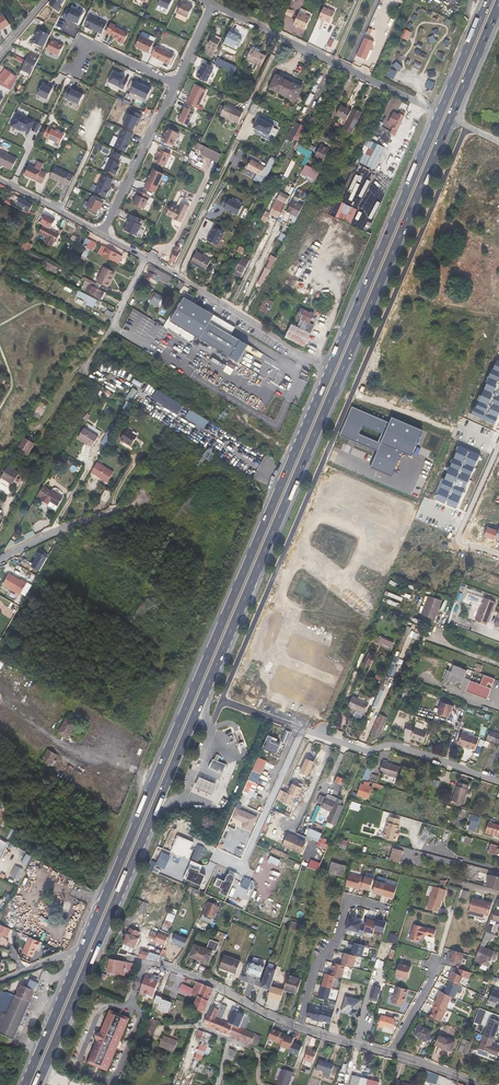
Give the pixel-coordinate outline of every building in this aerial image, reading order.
[(65,0),(53,0),(49,5),(57,11),(65,0)] [(158,4),(169,9),(173,0),(160,0),(158,4)] [(193,8),(182,3),(178,13),(188,17),(193,8)] [(78,24),(84,13),(68,6),(63,18),(67,19),(67,18),(78,24)] [(320,14),(319,18),(330,23),(335,12),(324,7),(320,14)] [(298,14),(293,26),(304,31),(310,19),(298,14)] [(0,18),(0,27),(2,30),(10,25),(3,15),(0,18)] [(107,23),(90,15),(85,27),(90,29),(90,28),(102,34),(107,23)] [(276,20),(274,24),(282,28),(284,24),(276,20)] [(121,44),(124,44),(129,33),(115,27),(116,25),(111,23),(106,33),(111,35),(117,38),(117,39),(118,40),(118,41),(119,43),(121,44)] [(44,48),(50,35),(39,29),(34,38),(36,38),(33,43),(44,48)] [(409,40),(413,33),(405,29),(402,37),(409,40)] [(242,38),(230,32),(225,42),(235,47),(235,45),(238,46),(242,38)] [(332,35),(328,46),(331,47),(336,36),(332,35)] [(149,53),(154,42),(141,36),(136,47),(149,53)] [(213,51),(215,52),(221,38),(216,36),(214,39),(212,38),(209,45),(214,48),(213,51)] [(365,37),(358,54),(365,57),(368,49),(369,46),(369,47),(372,40),(365,37)] [(64,46),(52,40),(47,50),(59,56),(64,46)] [(235,45),(235,47),(225,42),(224,44),(236,50),(238,46),(235,45)] [(170,65),(175,55),(156,46),(152,56),(170,65)] [(422,51),(418,49),(414,56),(418,58),(422,51)] [(246,60),(260,66),(265,56),(251,50),(246,60)] [(444,60),(447,53),(440,50),(437,57),(444,60)] [(31,74),(33,71),(39,58),(33,56),(29,64),(26,62),(22,70),(31,74)] [(214,64),(234,73),(237,67),(217,58),(214,64)] [(213,68),(203,63),(197,77),(207,82),(213,68)] [(388,72),(396,76),(398,72),(390,68),(388,72)] [(9,90),(11,88),(8,86),(15,77),(8,72),(0,82),(0,86),(9,90)] [(114,72),(109,82),(120,87),(120,88),(123,90),(128,81),(124,79),(125,78),(114,72)] [(396,76),(388,72),(386,76),(394,80),(396,76)] [(270,88),(296,101),(302,88),(276,75),(270,88)] [(433,94),(437,83),(430,80),(425,91),(433,94)] [(132,81),(127,90),(131,92),(130,93),(135,96),(136,94),(147,99),(152,89),(136,82),(135,82),(132,81)] [(48,99),(53,89),(43,84),(38,95),(48,99)] [(188,98),(186,103),(198,108),(206,90),(195,85),(189,99),(188,98)] [(84,95),(68,87),(63,97),(79,104),(84,95)] [(221,114),(238,123),(243,112),(226,104),(221,114)] [(195,111),(185,107),(179,121),(188,125),(195,111)] [(344,125),(351,111),(345,108),(343,107),(338,117),(344,120),(342,124),(344,125)] [(358,111),(352,108),(351,111),(344,125),(342,129),(348,132),(358,111)] [(142,115),(130,109),(123,125),(134,130),(136,126),(139,118),(140,119),(142,115)] [(359,112),(358,111),(348,132),(350,132),(353,126),(357,119),(355,118),(356,117),(359,112)] [(404,116),(399,114),(399,115),(394,113),(388,124),(394,127),(390,134),(394,136),(404,116)] [(32,132),(36,122),(19,114),(12,127),(22,131),(23,128),(32,132)] [(274,125),(258,117),(253,127),(269,135),(274,125)] [(292,138),(299,124),(295,122),(294,123),(288,136),(292,138)] [(296,140),(303,126),(299,124),(292,138),(296,140)] [(308,129),(303,126),(296,140),(301,142),(308,129)] [(52,129),(48,138),(60,144),(65,135),(52,129)] [(123,129),(114,147),(126,152),(128,147),(127,147),(133,134),(123,129)] [(162,140),(173,146),(179,134),(168,129),(165,136),(164,136),(162,140)] [(385,146),(368,137),(357,159),(374,167),(378,159),(385,146)] [(201,155),(217,163),(221,155),(201,144),(195,142),(192,147),(203,152),(201,155)] [(328,150),(321,146),(315,157),(316,157),(323,161),(328,150)] [(157,153),(158,154),(154,162),(165,167),(171,155),(159,149),(157,153)] [(17,159),(0,150),(0,164),(12,170),(17,159)] [(105,169),(116,175),(119,170),(117,169),(120,163),(118,162),(122,155),(113,151),(105,169)] [(266,167),(252,159),(247,168),(261,175),(266,167)] [(312,168),(305,164),(302,172),(316,180),(320,172),(312,168)] [(29,165),(24,175),(36,181),(41,170),(29,165)] [(288,166),(283,176),(287,178),(292,168),(288,166)] [(74,176),(55,167),(50,178),(69,186),(74,176)] [(164,174),(154,169),(145,188),(155,193),(158,185),(159,186),(164,174)] [(103,175),(95,191),(106,197),(109,192),(108,191),(113,179),(103,175)] [(144,209),(151,196),(138,190),(134,198),(136,199),(135,202),(134,202),(133,204),(144,209)] [(11,194),(6,203),(12,206),(27,214),(33,204),(15,195),(14,196),(11,194)] [(239,215),(244,205),(226,196),(221,205),(226,207),(225,208),(239,215)] [(92,198),(88,208),(97,213),(100,207),(101,207),(103,203),(92,198)] [(181,223),(189,206),(182,203),(179,209),(171,205),(167,215),(174,218),(173,219),(181,223)] [(287,214),(291,216),(296,206),(292,204),(287,214)] [(271,213),(278,217),(280,212),(282,208),(276,205),(274,209),(273,208),(271,213)] [(296,219),(301,208),(296,206),(291,216),(296,219)] [(143,225),(145,221),(131,214),(128,219),(130,220),(129,224),(127,223),(124,230),(136,236),(142,225),(143,225)] [(303,229),(293,224),(276,259),(274,261),(263,283),(250,310),(256,313),(271,283),(270,282),(293,238),(297,240),(303,229)] [(57,233),(44,226),(40,233),(47,237),(45,241),(51,245),(54,240),(57,233)] [(225,231),(214,226),(208,240),(219,244),(225,231)] [(88,248),(93,240),(89,238),(84,246),(85,247),(88,248)] [(90,250),(95,252),(99,244),(93,240),(88,248),(90,250)] [(100,254),(120,265),(124,256),(105,246),(100,254)] [(90,250),(85,247),(83,250),(79,259),(85,262),(90,250)] [(180,254),(175,251),(170,261),(175,264),(180,254)] [(195,263),(209,271),(216,260),(201,253),(195,263)] [(242,256),(233,274),(241,278),(250,260),(242,256)] [(259,281),(263,283),(274,261),(270,259),(259,281)] [(46,261),(45,265),(43,268),(48,271),(49,270),(55,272),(57,267),(46,261)] [(156,276),(160,278),(159,279),(165,283),(169,277),(164,274),(151,267),(149,265),(146,270),(149,272),(147,277),(154,281),(156,276)] [(42,274),(43,271),(33,266),(30,273),(38,278),(41,273),(42,274)] [(97,281),(108,286),(112,279),(110,278),(113,272),(104,268),(97,281)] [(87,291),(101,298),(104,293),(90,285),(87,291)] [(87,304),(93,307),(97,300),(79,291),(77,295),(88,301),(87,304)] [(157,306),(162,297),(156,294),(151,303),(157,306)] [(170,332),(172,333),(176,326),(237,363),(248,345),(231,334),(234,329),(184,298),(170,321),(169,320),(164,328),(170,332)] [(259,310),(268,314),(274,302),(265,298),(259,310)] [(309,324),(314,315),(301,308),(297,317),(301,319),(297,327),(292,325),(286,337),(304,346),(314,326),(309,324)] [(495,425),(498,417),(498,361),(498,360),(474,415),(495,425)] [(140,388),(143,383),(135,378),(132,383),(140,388)] [(132,388),(124,401),(130,404),(138,391),(132,388)] [(179,413),(184,405),(156,389),(152,397),(179,413)] [(48,403),(42,399),(34,411),(41,415),(48,403)] [(371,466),(391,475),(402,452),(412,456),(422,430),(391,417),(389,423),(352,407),(349,414),(340,434),(378,451),(371,466)] [(203,428),(208,420),(190,409),(185,416),(203,428)] [(79,436),(94,445),(100,435),(85,426),(79,436)] [(128,444),(134,435),(127,431),(121,440),(128,444)] [(136,436),(134,435),(128,444),(131,446),(136,436)] [(21,446),(24,449),(29,441),(25,439),(21,446)] [(24,449),(29,451),(33,444),(29,441),(24,449)] [(436,500),(456,509),(480,456),(459,447),(436,500)] [(97,463),(91,472),(109,482),(114,473),(97,463)] [(5,480),(12,469),(8,466),(1,478),(5,480)] [(5,480),(10,483),(17,472),(12,469),(5,480)] [(17,472),(10,483),(13,485),(19,473),(17,472)] [(43,485),(37,496),(42,499),(41,500),(48,504),(49,506),(54,509),(56,509),(57,506),(62,499),(48,490),(48,488),(43,485)] [(20,491),(15,488),(0,512),(0,524),(20,491)] [(109,503),(114,494),(108,491),(103,499),(109,503)] [(485,536),(495,540),(495,538),(498,531),(488,527),(485,536)] [(23,535),(25,539),(35,535),(34,531),(23,535)] [(345,557),(353,560),(359,543),(351,540),(345,557)] [(395,549),(392,555),(402,559),(405,554),(395,549)] [(39,553),(31,569),(40,574),(48,558),(39,553)] [(407,556),(404,561),(416,567),(418,562),(407,556)] [(373,558),(371,564),(378,566),(380,560),(373,558)] [(456,560),(453,568),(461,571),(464,564),(456,560)] [(411,582),(414,576),(400,570),(397,576),(411,582)] [(4,583),(16,590),(21,593),(28,581),(22,578),(21,579),(10,573),(4,583)] [(438,575),(434,588),(444,591),(448,578),(438,575)] [(486,599),(469,593),(466,601),(482,608),(486,599)] [(427,601),(440,606),(442,600),(429,596),(427,601)] [(489,626),(497,603),(486,598),(477,622),(489,626)] [(427,601),(423,614),(435,619),(436,616),(435,615),(438,608),(438,609),(440,606),(427,601)] [(8,616),(12,610),(7,607),(4,614),(8,616)] [(407,626),(401,641),(405,643),(412,628),(407,626)] [(374,643),(387,648),(389,641),(377,636),(374,643)] [(364,664),(370,666),(373,659),(367,657),(364,664)] [(460,687),(466,689),(469,681),(465,679),(466,676),(465,676),(467,671),(462,669),(454,665),(451,671),(448,670),(443,682),(447,683),(448,681),(455,684),(456,680),(462,683),(460,687)] [(488,700),(492,689),(485,686),(487,682),(493,684),(495,679),(484,675),(480,685),(471,681),(467,692),(488,700)] [(379,706),(384,687),(380,686),(375,705),(379,706)] [(348,708),(364,715),(369,703),(353,696),(348,708)] [(454,707),(442,702),(438,714),(449,718),(450,713),(451,710),(453,711),(454,707)] [(381,712),(372,734),(375,735),(387,708),(384,708),(382,713),(381,712)] [(57,734),(66,739),(75,724),(66,719),(57,734)] [(411,739),(423,743),(427,732),(422,730),(414,727),(407,725),(404,732),(412,735),(411,739)] [(498,745),(498,735),(490,731),(487,740),(498,745)] [(474,738),(462,734),(458,745),(466,747),(465,748),(470,750),(470,749),(475,750),(479,740),(473,738),(474,738)] [(482,747),(488,749),(490,742),(484,740),(482,747)] [(43,759),(51,764),(54,760),(56,755),(48,750),(43,759)] [(218,770),(223,772),(226,765),(217,761),(220,756),(217,754),(215,760),(213,760),(209,769),(217,772),(218,770)] [(397,778),(400,766),(388,763),(388,761),(384,760),(380,773),(397,778)] [(301,773),(308,775),(311,768),(304,765),(301,773)] [(364,779),(369,780),(372,767),(366,766),(364,779)] [(452,801),(463,804),(469,785),(458,782),(457,786),(452,801)] [(294,796),(298,797),(302,788),(292,784),(288,793),(285,792),(281,800),(290,804),(294,796)] [(357,796),(368,799),(372,787),(361,784),(357,796)] [(322,808),(331,812),(337,798),(330,795),(329,799),(326,797),(322,808)] [(337,798),(331,812),(336,814),(340,805),(342,800),(337,798)] [(336,814),(335,817),(338,819),(343,806),(340,805),(336,814)] [(336,814),(331,812),(327,821),(335,825),(338,819),(335,817),(336,814)] [(205,830),(216,825),(211,814),(200,819),(205,830)] [(468,830),(476,832),(480,817),(471,814),(470,820),(471,820),(468,830)] [(400,819),(390,816),(388,822),(387,822),(385,830),(383,831),(382,835),(383,836),(383,837),(394,840),(396,835),(397,830),(399,825),(398,825),(400,819)] [(498,836),(498,833),(498,825),(489,822),(485,833),(498,836)] [(327,848),(329,843),(326,842),(327,838),(321,836),(322,832),(310,827),(307,835),(320,841),(318,845),(327,848)] [(301,853),(305,843),(294,838),(295,836),(288,833),(283,845),(301,853)] [(81,846),(83,842),(71,835),(60,861),(66,864),(68,861),(74,847),(70,845),(72,840),(79,844),(78,845),(81,846)] [(464,843),(470,845),(472,838),(465,836),(464,843)] [(490,844),(488,852),(496,855),(497,851),(498,852),(498,846),(490,844)] [(51,862),(54,857),(43,851),(35,847),(33,850),(41,854),(40,856),(51,862)] [(43,851),(54,857),(56,853),(54,852),(56,850),(50,847),(49,849),(45,847),(43,851)] [(399,850),(396,862),(397,863),(405,865),(408,852),(399,850)] [(329,873),(343,877),(346,866),(332,862),(329,873)] [(358,888),(361,877),(349,874),(346,885),(350,886),(358,888)] [(498,889),(498,877),(492,875),(489,887),(498,889)] [(373,879),(365,876),(361,888),(370,890),(373,879)] [(334,889),(341,891),(344,880),(338,878),(337,884),(335,884),(334,889)] [(382,895),(385,883),(376,881),(373,892),(382,895)] [(397,886),(385,883),(382,895),(386,896),(386,895),(394,897),(397,886)] [(442,898),(445,889),(431,886),(426,908),(436,911),(437,907),(438,907),(440,900),(441,898),(442,898)] [(472,898),(469,909),(468,914),(480,917),(481,913),(486,914),(489,903),(472,898)] [(214,919),(219,907),(209,902),(203,914),(214,919)] [(123,926),(128,928),(130,925),(131,926),(137,912),(144,915),(147,908),(140,905),(139,906),(132,904),(123,926)] [(495,910),(491,919),(498,922),(498,911),(495,910)] [(168,916),(161,934),(167,936),(174,918),(168,916)] [(346,928),(359,932),(362,921),(358,920),(358,919),(353,918),(353,919),(348,918),(346,928)] [(375,929),(377,921),(375,921),(372,920),(372,919),(368,918),(364,931),(374,933),(375,929)] [(387,922),(378,919),(377,919),(377,921),(375,929),(384,932),(387,922)] [(434,929),(426,926),(426,927),(413,924),(409,939),(417,942),(418,936),(421,937),(422,934),(424,935),(425,934),(433,936),(434,929)] [(6,927),(0,925),(0,939),(2,935),(6,938),(11,929),(6,927)] [(144,936),(165,944),(168,937),(167,936),(161,934),(145,928),(144,932),(144,936)] [(123,945),(134,950),(140,936),(139,936),(140,933),(130,929),(123,945)] [(486,931),(483,938),(487,940),(490,941),(494,934),(486,931)] [(167,941),(174,944),(178,935),(171,933),(167,941)] [(391,933),(389,939),(396,942),(398,936),(391,933)] [(40,942),(29,937),(22,953),(32,957),(36,947),(37,945),(38,946),(40,942)] [(194,944),(190,956),(208,963),(212,951),(216,952),(219,943),(210,939),(206,949),(194,944)] [(352,953),(362,956),(365,945),(349,941),(348,945),(353,947),(352,953)] [(480,945),(476,955),(479,956),(478,958),(482,960),(481,963),(488,966),(492,958),(495,959),(498,952),(484,947),(480,945)] [(452,955),(450,961),(461,964),(463,953),(451,949),(449,954),(452,955)] [(158,961),(158,960),(160,957),(147,952),(146,953),(141,952),(139,958),(158,961)] [(343,952),(342,957),(344,957),(342,963),(354,966),(357,956),(343,952)] [(220,968),(235,973),(240,961),(224,955),(220,968)] [(127,962),(110,959),(108,973),(125,976),(126,970),(130,970),(131,963),(127,962)] [(247,973),(261,978),(265,966),(251,961),(251,963),(249,962),(247,968),(249,969),(247,973)] [(331,970),(330,974),(335,975),(342,977),(345,965),(334,962),(332,970),(331,970)] [(399,963),(396,974),(408,978),(411,967),(399,963)] [(267,967),(261,987),(270,989),(271,986),(276,970),(267,967)] [(457,968),(455,972),(463,976),(469,979),(472,973),(457,968)] [(453,971),(449,980),(459,985),(463,976),(455,972),(453,971)] [(302,976),(289,973),(285,986),(284,990),(297,993),(302,976)] [(322,985),(331,988),(332,988),(335,975),(330,974),(325,973),(322,985)] [(154,997),(160,981),(146,976),(141,992),(154,997)] [(25,1013),(30,1001),(37,984),(30,981),(28,987),(26,985),(25,987),(21,985),(16,996),(4,991),(0,993),(0,1010),(25,1013)] [(450,981),(444,993),(452,996),(454,997),(459,986),(450,981)] [(194,1008),(203,1012),(204,1013),(214,989),(210,987),(204,985),(197,982),(194,989),(182,985),(180,990),(192,995),(198,997),(194,1008)] [(375,986),(374,986),(370,999),(377,1001),(381,988),(380,987),(381,984),(376,983),(375,986)] [(159,991),(154,1006),(164,1009),(169,995),(163,993),(163,992),(164,992),(166,987),(162,985),(159,991)] [(331,988),(322,985),(319,997),(328,1000),(331,988)] [(270,989),(268,997),(272,998),(272,997),(275,998),(281,1000),(284,990),(271,986),(270,989)] [(405,1001),(408,989),(396,986),(392,1002),(402,1005),(404,1001),(405,1001)] [(493,987),(489,999),(498,1003),(498,991),(497,990),(498,989),(493,987)] [(186,994),(176,991),(174,995),(184,999),(186,994)] [(435,1003),(446,1008),(452,996),(444,993),(441,991),(437,999),(436,998),(434,1003),(435,1003)] [(355,1019),(358,1020),(360,1016),(357,1015),(361,1001),(345,997),(342,1009),(351,1012),(350,1015),(356,1016),(355,1019)] [(434,1008),(430,1016),(441,1021),(447,1009),(446,1008),(435,1003),(433,1008),(434,1008)] [(226,1022),(233,1025),(238,1027),(241,1019),(243,1020),(245,1014),(235,1010),(232,1017),(224,1015),(227,1007),(221,1004),(219,1010),(216,1017),(226,1021),(226,1022)] [(322,1010),(310,1006),(307,1016),(312,1017),(315,1018),(315,1020),(319,1021),(322,1010)] [(219,1010),(211,1007),(204,1024),(205,1025),(216,1030),(220,1020),(215,1018),(216,1017),(219,1010)] [(322,1010),(319,1021),(323,1022),(323,1021),(324,1020),(327,1020),(327,1022),(331,1023),(334,1011),(322,1008),(322,1010)] [(474,1022),(481,1025),(487,1011),(479,1008),(474,1022)] [(2,1028),(0,1031),(0,1033),(13,1039),(23,1017),(25,1013),(0,1010),(0,1027),(2,1028)] [(119,1017),(120,1014),(111,1011),(101,1036),(105,1034),(112,1014),(119,1017)] [(119,1017),(112,1014),(105,1034),(101,1036),(100,1040),(101,1044),(94,1063),(110,1069),(117,1049),(121,1048),(123,1043),(121,1039),(128,1020),(122,1018),(122,1015),(120,1014),(119,1017)] [(131,1018),(122,1015),(122,1018),(128,1020),(121,1039),(123,1043),(131,1018)] [(384,1026),(391,1028),(394,1019),(382,1015),(379,1026),(383,1027),(384,1026)] [(139,1046),(145,1049),(146,1049),(157,1021),(150,1018),(139,1046)] [(220,1020),(216,1030),(216,1031),(229,1036),(233,1025),(226,1022),(220,1020)] [(484,1035),(493,1039),(498,1026),(488,1022),(484,1035)] [(414,1034),(427,1041),(432,1031),(418,1024),(414,1034)] [(233,1025),(229,1036),(251,1045),(256,1034),(238,1027),(233,1025)] [(268,1039),(281,1044),(285,1036),(285,1034),(272,1029),(268,1039)] [(210,1041),(213,1036),(213,1035),(205,1032),(204,1032),(199,1030),(196,1039),(201,1040),(202,1038),(210,1041)] [(256,1034),(251,1045),(258,1047),(262,1037),(256,1034)] [(281,1046),(290,1050),(293,1043),(295,1037),(290,1035),(290,1037),(285,1036),(281,1044),(281,1046)] [(493,1039),(484,1035),(479,1048),(489,1052),(498,1055),(498,1051),(498,1048),(491,1045),(493,1039)] [(178,1041),(163,1036),(159,1046),(174,1052),(178,1041)] [(439,1036),(435,1044),(444,1048),(450,1051),(455,1041),(449,1038),(448,1039),(439,1036)] [(467,1054),(471,1041),(463,1038),(458,1051),(467,1054)] [(101,1044),(100,1040),(91,1065),(112,1072),(121,1048),(117,1049),(110,1069),(94,1063),(101,1044)] [(297,1044),(293,1043),(290,1050),(290,1052),(299,1056),(302,1047),(297,1045),(297,1044)] [(238,1051),(230,1049),(228,1059),(236,1061),(238,1051)] [(305,1059),(313,1062),(317,1053),(308,1050),(305,1059)] [(334,1065),(320,1060),(317,1069),(331,1073),(334,1065)] [(426,1071),(424,1081),(436,1083),(438,1074),(426,1071)] [(277,1084),(289,1084),(292,1076),(281,1072),(277,1084)] [(368,1079),(353,1075),(350,1084),(366,1084),(368,1079)]
